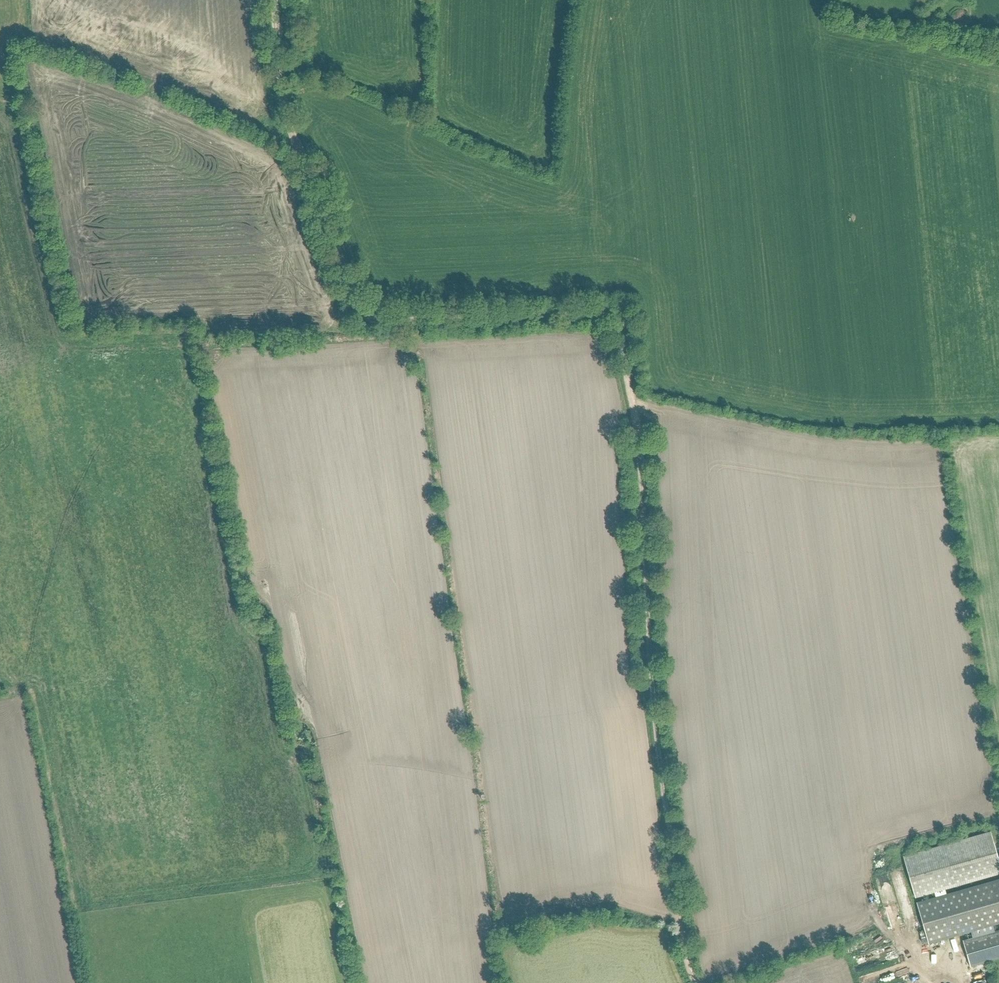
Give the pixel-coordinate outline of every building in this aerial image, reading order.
[(928,943),(998,923),(998,878),(946,894),(944,889),(998,873),(998,861),(990,831),(903,856),(915,897),(934,892),(936,897),(916,902),(928,943)] [(896,872),(888,872),(888,881),(896,881),(896,872)] [(963,941),(970,967),(998,958),(998,930),(963,941)] [(889,945),(891,953),(905,950),(902,940),(896,941),(896,944),(889,945)] [(861,954),(863,969),(876,967),(875,960),(871,960),(870,953),(861,954)] [(904,956),(876,964),(877,969),(905,962),(904,956)]
